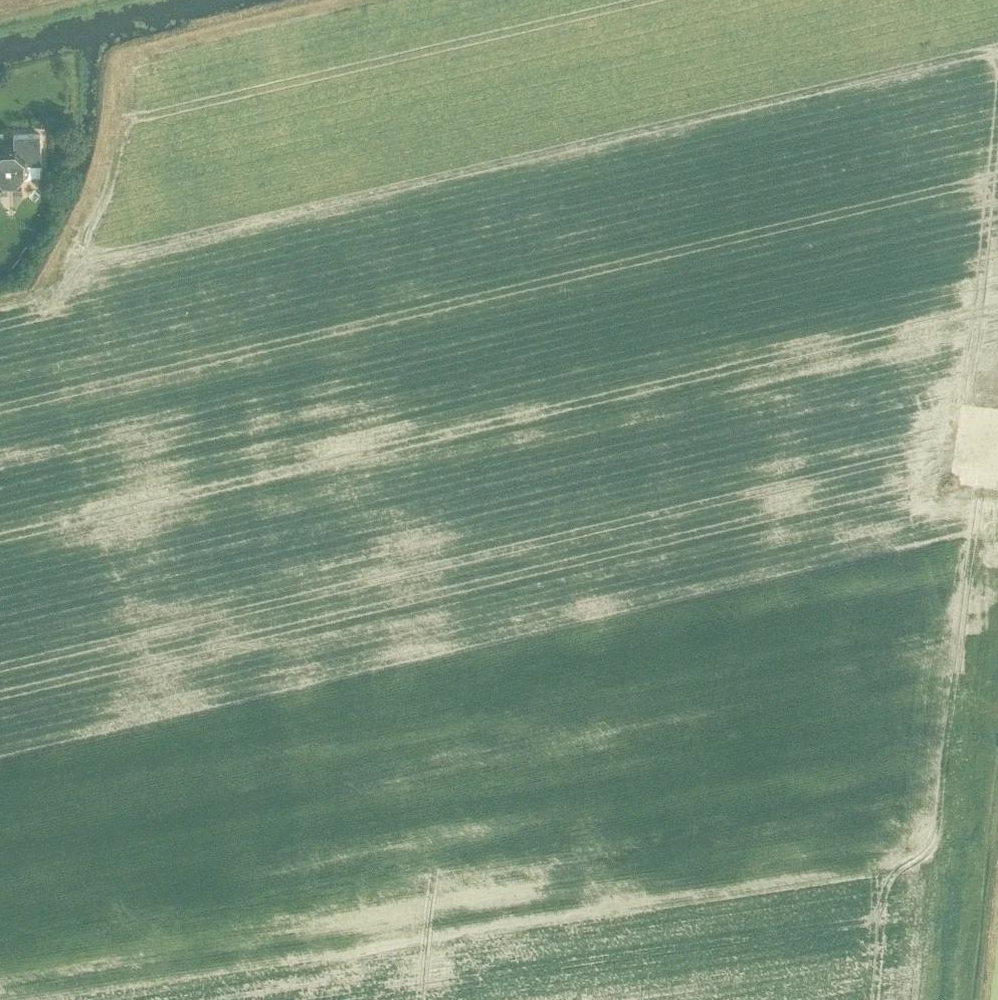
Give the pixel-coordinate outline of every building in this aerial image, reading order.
[(14,144),(0,145),(0,186),(0,187),(19,186),(18,184),(27,174),(26,162),(41,162),(40,133),(13,134),(14,144)]
